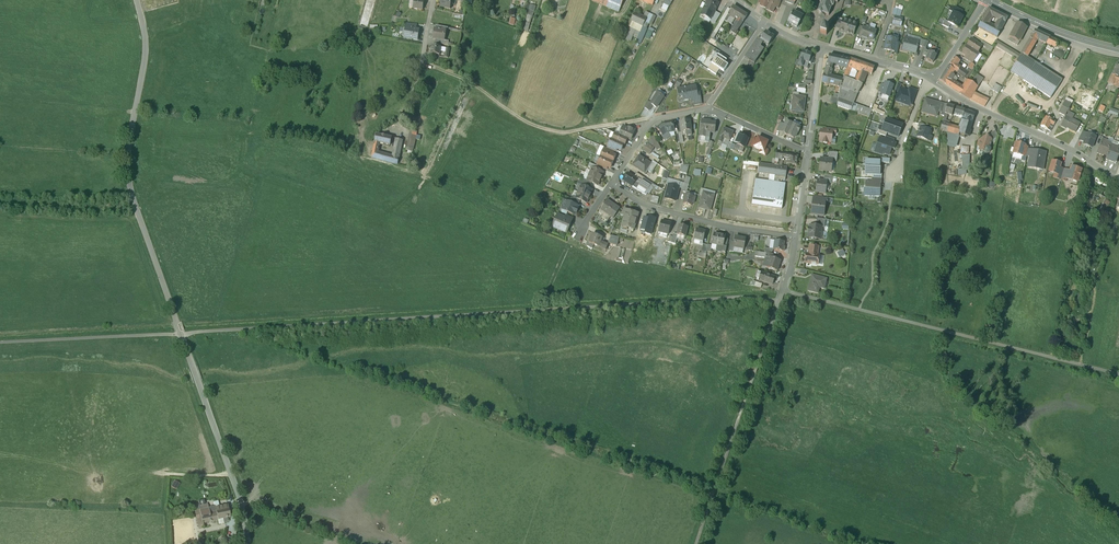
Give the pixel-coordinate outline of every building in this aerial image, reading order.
[(424,1),(414,0),(414,3),(413,6),(413,9),(423,10),(424,1)] [(451,0),(441,0),(440,7),(450,9),(452,0),(451,0)] [(592,2),(619,13),(624,0),(592,0),(592,2)] [(712,0),(708,0),(704,8),(714,13),(719,3),(712,0)] [(762,1),(760,0),(759,0),(757,4),(767,8),(771,0),(763,0),(762,1)] [(766,9),(773,12),(775,8),(778,1),(776,0),(771,0),(767,8),(766,9)] [(820,2),(821,3),(820,7),(819,7),(818,7),(819,7),(818,12),(817,12),(818,12),(819,12),(818,14),(821,14),(820,15),(824,16),(825,14),(828,15),(828,16),(829,16),(828,15),(830,11),(831,11),(830,10),(831,7),(833,7),(834,2),(836,3),(836,4),(837,3),(838,3),(837,2),(838,0),(820,0),(820,2)] [(521,29),(527,31),(533,11),(535,6),(530,4),(528,10),(527,9),(521,29)] [(746,15),(733,6),(730,10),(728,14),(731,16),(733,18),(734,16),(738,19),(742,21),(746,15)] [(949,11),(953,12),(960,16),(962,12),(952,6),(949,11)] [(714,13),(704,8),(701,14),(711,19),(714,13)] [(895,17),(900,18),(902,11),(894,8),(891,16),(895,17)] [(1000,14),(988,8),(980,24),(985,27),(988,23),(992,16),(997,19),(1000,14)] [(730,10),(728,9),(719,22),(720,23),(711,38),(714,40),(714,39),(715,38),(714,37),(724,21),(724,20),(728,14),(730,10)] [(649,14),(646,12),(643,17),(635,13),(628,27),(630,28),(626,39),(630,41),(633,36),(637,38),(649,14)] [(803,17),(793,12),(792,15),(792,14),(790,17),(790,18),(788,22),(790,23),(790,24),(794,26),(797,28),(803,17)] [(960,16),(953,12),(948,22),(948,23),(950,24),(957,28),(963,17),(960,16)] [(656,17),(649,14),(636,41),(641,43),(649,25),(652,26),(656,17)] [(1008,19),(1000,14),(997,19),(998,20),(994,27),(1001,30),(1008,19)] [(900,18),(895,17),(893,25),(901,27),(902,19),(900,18)] [(742,21),(738,19),(732,30),(736,32),(742,21)] [(857,24),(843,19),(843,22),(840,28),(839,30),(853,35),(857,24)] [(948,22),(944,21),(942,25),(948,29),(950,24),(948,23),(948,22)] [(1027,28),(1016,22),(1006,41),(1016,47),(1027,28)] [(994,27),(988,23),(985,27),(980,24),(977,28),(997,38),(1001,30),(994,27)] [(869,28),(864,26),(863,27),(860,37),(859,38),(864,40),(865,39),(872,41),(875,34),(876,33),(876,32),(876,30),(875,30),(873,30),(869,29),(869,28)] [(828,29),(823,27),(820,33),(826,35),(828,29)] [(416,30),(406,28),(405,35),(409,35),(409,39),(417,41),(419,34),(417,33),(418,31),(416,30)] [(649,28),(645,38),(649,40),(654,30),(649,28)] [(440,30),(438,30),(434,30),(433,39),(435,40),(443,41),(443,40),(444,31),(440,31),(440,30)] [(773,37),(766,31),(760,39),(763,42),(768,45),(773,37)] [(1050,38),(1035,31),(1030,40),(1035,42),(1036,40),(1045,45),(1046,44),(1050,38)] [(893,37),(890,37),(889,37),(888,41),(889,41),(886,50),(895,52),(894,53),(897,54),(900,44),(897,43),(897,40),(898,36),(893,35),(893,37)] [(749,61),(754,64),(764,49),(760,46),(757,44),(759,41),(760,39),(757,38),(744,57),(749,61)] [(919,41),(907,38),(905,45),(903,45),(901,50),(908,52),(909,50),(916,52),(918,46),(919,41)] [(1058,42),(1050,38),(1046,44),(1049,46),(1055,49),(1058,42)] [(977,44),(971,40),(967,47),(977,53),(981,47),(977,45),(977,44)] [(1035,42),(1030,40),(1021,54),(1027,58),(1027,57),(1036,43),(1035,42)] [(1017,61),(1020,56),(995,41),(992,45),(1012,58),(1017,61)] [(993,48),(982,42),(980,45),(990,52),(993,48)] [(1045,45),(1040,52),(1043,54),(1049,46),(1046,44),(1045,45)] [(435,47),(432,46),(431,54),(440,55),(441,48),(435,47)] [(977,53),(967,47),(963,54),(968,57),(974,61),(979,54),(977,53)] [(812,55),(803,51),(800,61),(798,66),(802,67),(804,62),(809,64),(810,59),(812,55)] [(933,54),(929,52),(926,57),(925,60),(933,63),(936,55),(933,54)] [(718,54),(716,57),(725,63),(727,60),(718,54)] [(1016,63),(1010,73),(1022,81),(1050,99),(1062,81),(1035,63),(1027,57),(1027,58),(1021,54),(1020,56),(1017,61),(1016,63)] [(712,64),(720,69),(724,72),(728,65),(725,63),(716,57),(712,64)] [(850,60),(834,57),(832,64),(843,66),(843,68),(847,69),(847,68),(850,60)] [(961,69),(955,65),(959,61),(954,58),(949,66),(954,70),(958,73),(961,69)] [(874,68),(854,60),(851,69),(857,71),(863,73),(863,72),(867,73),(872,75),(874,68)] [(827,63),(822,83),(840,88),(843,81),(843,79),(831,76),(832,70),(831,70),(832,64),(827,63)] [(720,69),(712,64),(708,69),(716,75),(720,69)] [(949,66),(948,66),(939,81),(946,85),(950,82),(952,79),(949,77),(954,70),(949,66)] [(965,72),(961,69),(958,73),(964,78),(967,74),(965,72)] [(1107,84),(1118,88),(1118,86),(1118,78),(1118,77),(1118,75),(1118,71),(1114,69),(1107,84)] [(854,81),(848,79),(846,78),(845,81),(861,87),(867,73),(863,72),(863,73),(857,71),(854,81)] [(958,87),(955,91),(969,100),(975,92),(981,81),(974,77),(971,83),(966,79),(961,88),(958,87)] [(843,81),(840,88),(858,94),(861,87),(845,81),(843,81)] [(956,86),(950,82),(946,85),(955,91),(958,87),(959,86),(957,85),(956,86)] [(893,86),(885,83),(884,86),(882,92),(881,94),(882,95),(884,96),(886,96),(889,97),(893,86)] [(1002,88),(994,83),(991,89),(998,94),(1002,88)] [(686,87),(677,89),(678,95),(682,94),(682,95),(683,101),(691,99),(698,97),(696,86),(686,88),(686,87)] [(858,94),(840,88),(838,98),(853,104),(858,94)] [(900,88),(899,88),(898,93),(895,100),(899,101),(899,103),(904,105),(905,103),(912,105),(917,91),(909,88),(908,92),(905,92),(906,91),(900,88)] [(975,92),(969,100),(984,107),(988,100),(975,92)] [(663,97),(658,93),(650,104),(653,105),(656,108),(663,97)] [(799,97),(794,96),(793,96),(792,107),(794,107),(794,111),(804,113),(805,97),(799,97)] [(831,96),(830,104),(837,105),(838,98),(831,96)] [(854,112),(857,105),(853,104),(838,98),(837,105),(837,106),(854,112)] [(940,104),(925,99),(921,112),(928,114),(928,113),(929,112),(937,114),(938,112),(938,111),(940,104)] [(650,104),(648,102),(644,108),(649,111),(653,105),(650,104)] [(1065,102),(1059,113),(1064,116),(1065,116),(1064,116),(1071,105),(1065,102)] [(872,111),(857,105),(854,112),(869,118),(872,111)] [(874,105),(872,111),(883,116),(884,113),(876,110),(878,107),(874,105)] [(954,107),(947,105),(945,113),(945,114),(947,115),(952,116),(954,107)] [(964,110),(956,108),(954,112),(955,112),(954,115),(953,115),(962,118),(964,111),(964,110)] [(974,114),(964,111),(962,118),(962,121),(966,123),(966,122),(971,124),(974,114)] [(1052,127),(1048,125),(1050,120),(1045,117),(1042,122),(1040,126),(1050,131),(1052,127)] [(1080,124),(1066,117),(1060,126),(1061,127),(1061,126),(1066,129),(1065,129),(1066,129),(1066,128),(1075,133),(1080,124)] [(690,120),(679,122),(681,132),(684,132),(686,132),(691,131),(690,120)] [(716,123),(707,122),(707,120),(701,120),(700,137),(705,137),(706,130),(715,131),(716,123)] [(886,120),(884,126),(900,132),(902,126),(891,122),(886,120)] [(784,125),(782,129),(781,131),(784,132),(783,133),(787,135),(792,124),(786,121),(784,125)] [(673,123),(662,125),(657,129),(663,136),(667,133),(674,131),(674,132),(675,132),(673,123)] [(800,127),(792,124),(787,135),(794,138),(796,132),(798,132),(800,127)] [(956,127),(948,125),(947,132),(959,135),(959,132),(960,129),(956,127)] [(900,132),(884,126),(881,132),(887,134),(898,138),(900,132)] [(627,128),(623,127),(619,135),(627,139),(630,140),(632,136),(633,133),(635,130),(628,127),(627,128)] [(733,132),(723,128),(720,137),(724,139),(729,141),(733,132)] [(924,130),(920,128),(917,137),(928,141),(929,136),(931,132),(924,130)] [(417,132),(411,130),(406,150),(412,152),(417,132)] [(825,131),(821,131),(819,141),(823,141),(823,143),(827,143),(827,142),(831,142),(832,134),(832,132),(825,131)] [(619,135),(615,133),(612,140),(623,144),(624,145),(627,139),(619,135)] [(1087,135),(1082,133),(1078,141),(1084,143),(1087,135)] [(392,138),(377,135),(375,142),(380,144),(380,143),(390,145),(392,138)] [(748,138),(741,135),(737,144),(740,146),(744,147),(744,148),(748,138)] [(1096,138),(1087,135),(1084,143),(1083,145),(1092,148),(1096,138)] [(660,149),(654,137),(650,139),(651,140),(648,145),(654,149),(655,147),(657,151),(660,149)] [(768,142),(758,137),(754,147),(760,150),(764,152),(765,149),(768,142)] [(988,139),(986,137),(983,140),(982,142),(979,141),(977,147),(981,147),(980,151),(984,152),(985,153),(987,154),(989,152),(990,150),(989,148),(991,141),(990,140),(988,139)] [(885,140),(879,138),(875,152),(882,155),(883,153),(889,155),(891,149),(894,150),(896,144),(893,143),(885,140)] [(1114,138),(1112,144),(1111,145),(1118,148),(1118,145),(1118,140),(1114,138)] [(396,139),(392,156),(398,158),(402,140),(396,139)] [(612,140),(611,139),(609,145),(615,148),(621,150),(623,144),(612,140)] [(733,143),(729,141),(724,139),(722,143),(725,145),(724,146),(730,149),(733,143)] [(1112,144),(1102,140),(1097,153),(1106,157),(1111,145),(1112,144)] [(1025,145),(1016,143),(1013,153),(1022,156),(1025,146),(1025,145)] [(648,145),(646,144),(642,150),(650,155),(654,149),(648,145)] [(1111,145),(1106,157),(1105,159),(1115,163),(1118,154),(1118,148),(1111,145)] [(605,151),(603,150),(601,157),(613,162),(615,155),(611,154),(605,151)] [(1036,150),(1031,150),(1030,156),(1028,167),(1037,169),(1038,165),(1043,166),(1045,158),(1045,153),(1037,152),(1036,150)] [(378,152),(373,151),(372,157),(397,164),(398,158),(392,156),(378,152)] [(836,152),(829,152),(828,160),(833,160),(832,162),(835,163),(836,152)] [(659,160),(651,155),(649,158),(652,160),(657,164),(659,160)] [(797,156),(789,155),(788,159),(787,164),(796,165),(797,156)] [(970,171),(970,155),(962,155),(962,169),(958,169),(958,175),(967,175),(967,171),(970,171)] [(613,162),(601,157),(598,163),(600,164),(606,166),(610,168),(613,162)] [(649,164),(638,157),(631,166),(644,175),(650,165),(649,164)] [(828,160),(821,159),(819,171),(831,172),(832,162),(833,160),(828,160)] [(1060,164),(1052,161),(1049,172),(1058,175),(1060,169),(1060,168),(1059,168),(1060,164)] [(774,165),(759,163),(758,167),(758,173),(769,175),(775,176),(786,177),(787,167),(781,166),(774,165)] [(681,166),(679,172),(687,174),(689,165),(681,166)] [(598,170),(593,168),(592,168),(588,166),(586,173),(601,179),(604,173),(598,170)] [(1070,171),(1067,170),(1067,171),(1065,178),(1065,179),(1076,182),(1080,169),(1071,167),(1070,171)] [(601,179),(586,173),(583,179),(587,180),(587,181),(592,183),(598,185),(601,179)] [(645,179),(637,173),(634,178),(637,180),(642,183),(643,182),(645,179)] [(634,178),(628,174),(623,181),(632,187),(633,187),(637,180),(634,178)] [(832,176),(824,175),(823,181),(827,181),(826,183),(831,184),(832,176)] [(774,182),(768,181),(755,179),(751,205),(772,208),(782,209),(786,184),(774,182)] [(642,183),(637,180),(633,187),(645,195),(646,193),(650,186),(643,182),(642,183)] [(823,181),(818,180),(816,192),(825,194),(826,183),(827,181),(823,181)] [(871,182),(866,181),(865,189),(864,189),(864,195),(865,195),(865,196),(879,197),(880,183),(871,182)] [(586,187),(581,185),(577,184),(574,190),(590,197),(593,190),(586,187)] [(650,186),(646,193),(651,196),(657,187),(652,184),(650,186)] [(678,187),(668,185),(669,186),(668,192),(667,191),(665,199),(675,202),(677,191),(678,187)] [(1106,189),(1100,186),(1096,194),(1101,197),(1106,189)] [(1094,192),(1088,188),(1082,199),(1088,202),(1094,192)] [(590,197),(574,190),(572,196),(576,198),(581,200),(587,203),(590,197)] [(689,196),(685,195),(683,204),(691,206),(692,203),(694,203),(695,198),(692,197),(689,196)] [(713,199),(702,196),(701,199),(699,208),(710,211),(713,199)] [(824,198),(815,196),(814,206),(812,206),(811,215),(818,216),(818,213),(823,213),(823,208),(824,208),(825,202),(825,201),(823,201),(824,198)] [(655,198),(653,205),(660,206),(662,200),(655,198)] [(561,208),(562,210),(574,215),(575,213),(577,213),(578,210),(577,209),(578,207),(577,206),(569,203),(563,200),(562,202),(561,205),(561,208)] [(620,209),(607,200),(598,213),(602,216),(601,218),(607,222),(610,217),(613,219),(620,209)] [(1100,210),(1106,214),(1111,204),(1105,201),(1100,210)] [(627,210),(626,210),(625,216),(622,226),(633,230),(638,214),(631,213),(631,212),(627,210)] [(565,218),(558,215),(554,224),(557,225),(558,224),(560,225),(558,229),(567,233),(572,221),(565,218)] [(650,220),(644,218),(641,230),(646,232),(645,234),(651,235),(655,219),(650,218),(650,220)] [(825,220),(817,218),(816,226),(822,227),(824,228),(825,220)] [(671,223),(661,221),(658,233),(668,235),(671,223)] [(687,227),(679,225),(677,235),(685,237),(687,227)] [(816,226),(810,225),(809,229),(808,233),(809,233),(808,238),(811,238),(811,239),(813,240),(814,238),(820,239),(822,227),(816,226)] [(705,231),(696,229),(694,239),(698,240),(703,241),(705,231)] [(600,235),(596,233),(595,235),(593,234),(589,242),(589,243),(593,245),(598,247),(600,242),(602,237),(600,237),(600,235)] [(725,236),(714,234),(712,244),(717,245),(723,246),(724,239),(725,236)] [(619,238),(612,236),(608,243),(617,246),(619,238)] [(745,238),(739,237),(739,238),(735,237),(734,243),(733,247),(734,247),(743,249),(745,238)] [(723,246),(717,245),(716,250),(717,252),(720,252),(722,251),(725,252),(728,239),(724,239),(723,246)] [(774,250),(775,241),(767,240),(765,248),(772,249),(774,250)] [(784,242),(775,241),(774,250),(784,251),(784,247),(783,247),(784,242)] [(608,245),(600,242),(598,247),(606,250),(608,245)] [(815,251),(809,251),(809,254),(806,254),(805,263),(812,264),(815,265),(816,264),(818,264),(819,256),(817,256),(818,250),(815,250),(815,251)] [(773,258),(769,257),(767,257),(766,257),(766,258),(764,263),(767,264),(767,263),(768,263),(767,268),(777,271),(780,261),(773,258)] [(775,277),(766,274),(765,277),(762,275),(762,278),(765,279),(764,282),(772,285),(775,277)] [(827,279),(812,276),(808,292),(814,293),(815,288),(824,290),(827,279)] [(172,487),(178,490),(181,483),(175,480),(172,487)] [(216,512),(229,510),(228,505),(215,508),(216,511),(210,512),(210,515),(217,513),(216,512)] [(228,518),(230,517),(229,510),(216,512),(217,513),(210,515),(210,512),(209,507),(200,509),(195,510),(199,529),(204,527),(203,523),(223,519),(224,522),(229,521),(228,518)]
